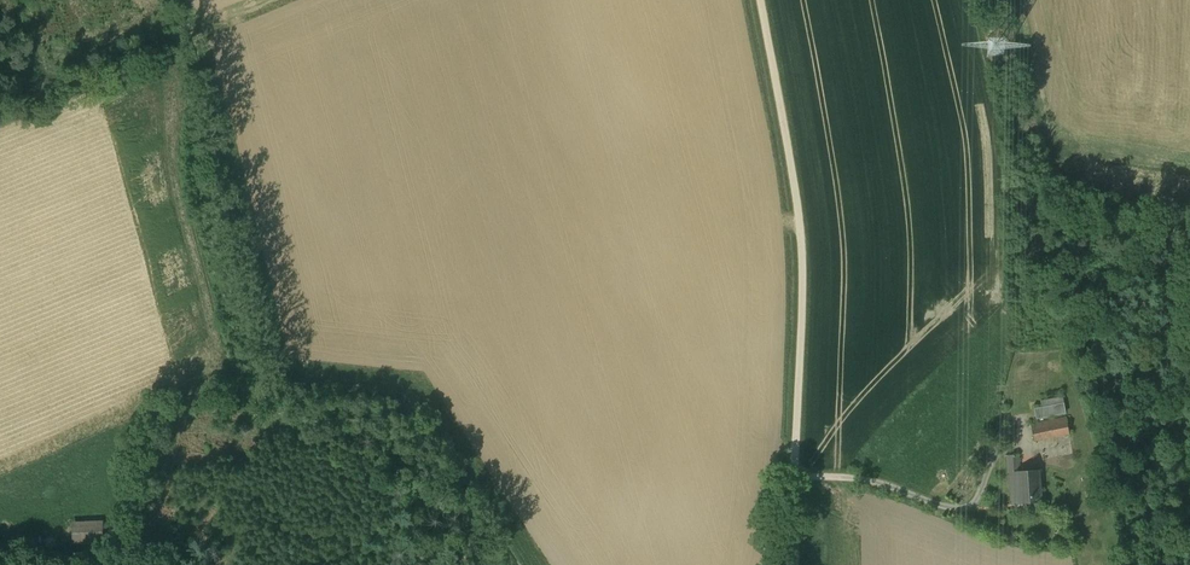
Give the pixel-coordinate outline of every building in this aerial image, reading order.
[(1037,419),(1066,413),(1064,404),(1035,410),(1037,419)] [(1066,418),(1033,424),(1035,441),(1069,434),(1066,418)] [(1018,455),(1008,456),(1009,474),(1011,473),(1020,472),(1018,455)] [(1020,472),(1011,473),(1013,504),(1031,503),(1042,501),(1040,471),(1020,472)] [(1042,501),(1031,503),(1031,511),(1045,510),(1045,500),(1042,501)] [(76,520),(78,544),(110,542),(109,519),(76,520)]
